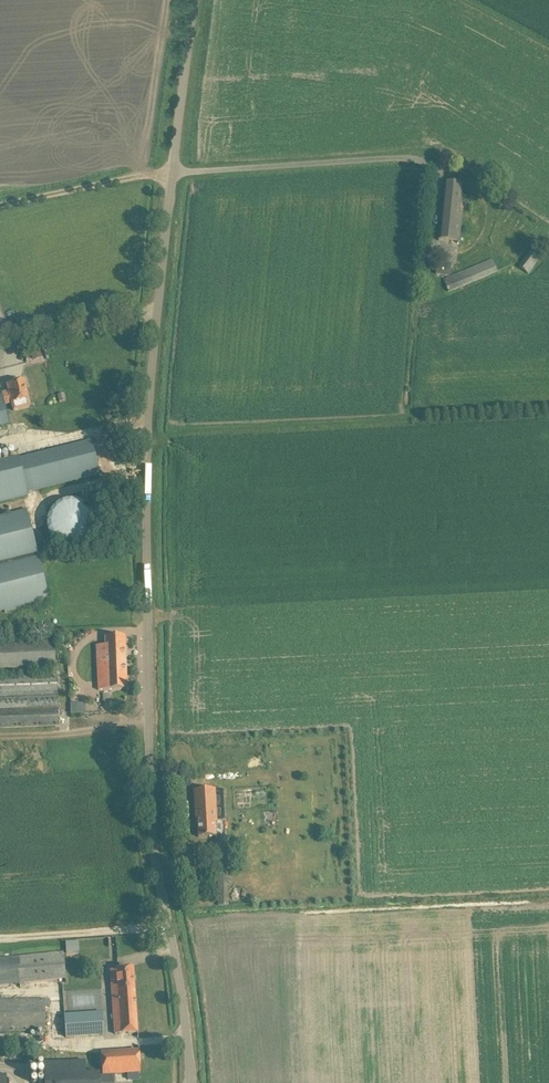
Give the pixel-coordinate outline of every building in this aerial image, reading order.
[(463,185),(456,184),(445,183),(439,240),(458,242),(461,216),(460,215),(463,185)] [(519,267),(528,274),(542,255),(533,248),(519,267)] [(444,279),(450,293),(498,273),(492,259),(444,279)] [(436,274),(450,276),(452,264),(438,262),(436,274)] [(12,402),(14,411),(30,407),(24,380),(7,384),(9,391),(1,392),(4,404),(12,402)] [(4,404),(1,392),(0,388),(0,426),(9,423),(4,404)] [(29,495),(28,492),(89,476),(100,474),(91,440),(81,442),(0,462),(0,503),(29,495)] [(96,508),(63,495),(47,533),(88,550),(100,519),(93,516),(96,508)] [(4,610),(5,612),(16,609),(15,607),(49,599),(27,510),(0,516),(0,611),(4,610)] [(107,662),(97,663),(98,690),(127,689),(125,637),(106,637),(107,662)] [(56,665),(55,641),(0,644),(0,667),(56,665)] [(59,725),(57,676),(0,678),(0,728),(59,725)] [(72,703),(72,713),(85,713),(85,703),(72,703)] [(195,790),(196,820),(198,820),(199,837),(216,836),(215,823),(217,822),(215,789),(195,790)] [(68,952),(80,952),(80,941),(67,941),(68,952)] [(66,978),(63,952),(0,958),(0,985),(66,978)] [(118,969),(120,987),(113,988),(116,1034),(138,1033),(133,968),(118,969)] [(45,1030),(45,999),(0,1000),(0,1031),(45,1030)] [(64,1015),(66,1037),(105,1034),(103,1012),(64,1015)] [(102,1053),(104,1075),(127,1073),(138,1073),(141,1072),(139,1050),(102,1053)] [(99,1072),(85,1072),(85,1061),(45,1062),(46,1082),(100,1082),(99,1072)]
